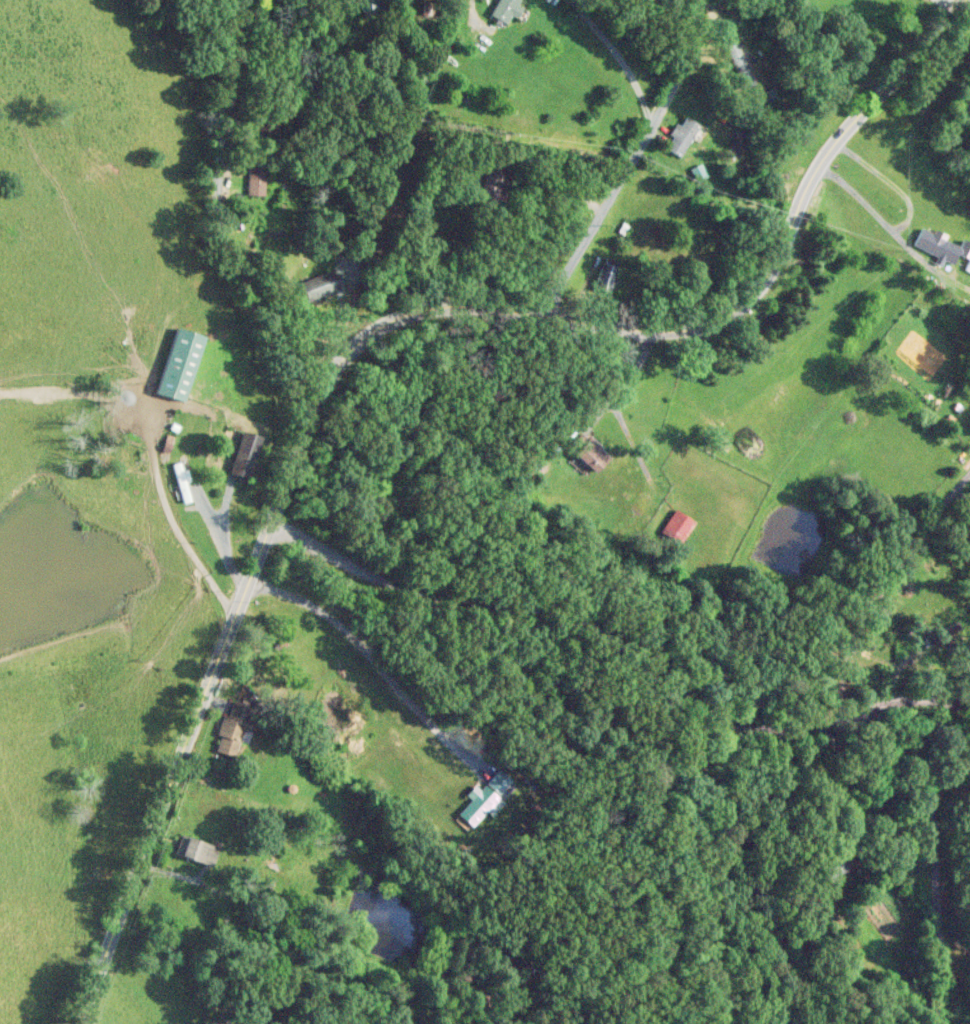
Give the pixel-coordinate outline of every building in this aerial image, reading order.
[(525,7),(520,6),(522,0),(501,0),(494,17),(510,23),(513,15),(520,18),(525,7)] [(667,148),(682,158),(703,127),(689,117),(667,148)] [(265,166),(248,166),(248,195),(265,195),(265,166)] [(914,245),(954,263),(962,246),(921,228),(914,245)] [(621,263),(607,257),(594,285),(609,291),(621,263)] [(302,280),(308,300),(340,291),(334,271),(302,280)] [(156,390),(177,327),(204,336),(183,399),(156,390)] [(238,479),(247,482),(263,435),(244,429),(230,471),(239,475),(238,479)] [(574,451),(594,471),(610,455),(591,435),(574,451)] [(184,502),(193,499),(181,461),(171,464),(184,502)] [(681,542),(696,520),(677,507),(662,530),(681,542)] [(253,704),(234,699),(231,714),(226,713),(216,751),(240,757),(253,704)] [(220,846),(184,833),(177,851),(213,865),(220,846)] [(913,855),(909,848),(895,857),(899,864),(913,855)]
